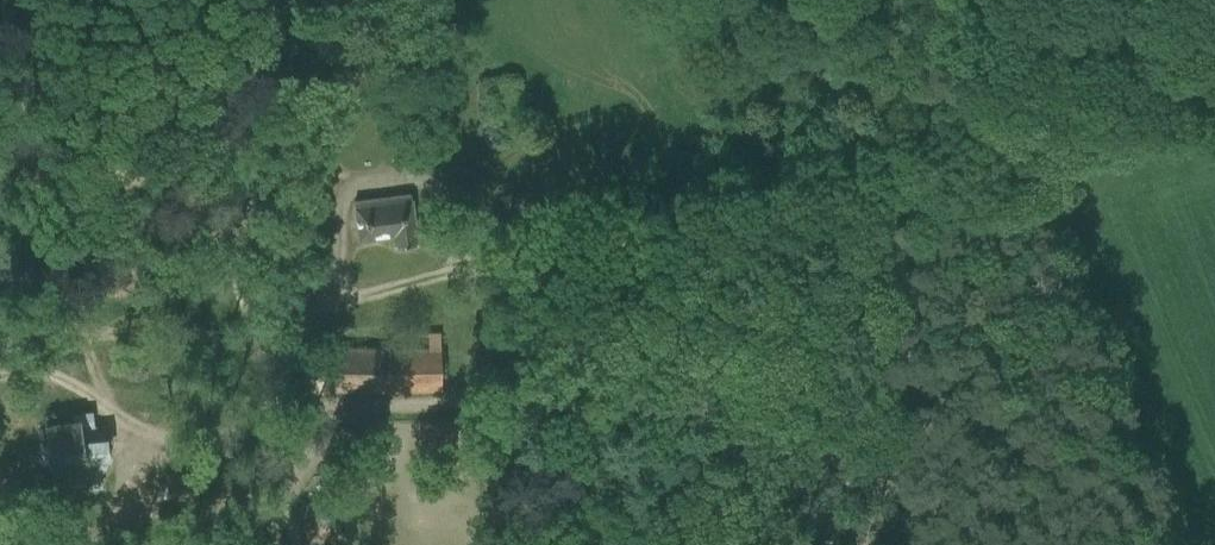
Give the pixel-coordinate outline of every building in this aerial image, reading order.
[(410,200),(354,207),(358,239),(392,234),(394,245),(416,242),(410,200)] [(428,348),(333,348),(334,389),(441,390),(439,331),(427,331),(428,348)] [(75,421),(45,424),(53,486),(81,483),(82,489),(101,487),(100,472),(106,465),(103,438),(91,426),(89,413),(74,415),(75,421)] [(333,538),(320,523),(307,535),(316,544),(325,544),(333,538)]
